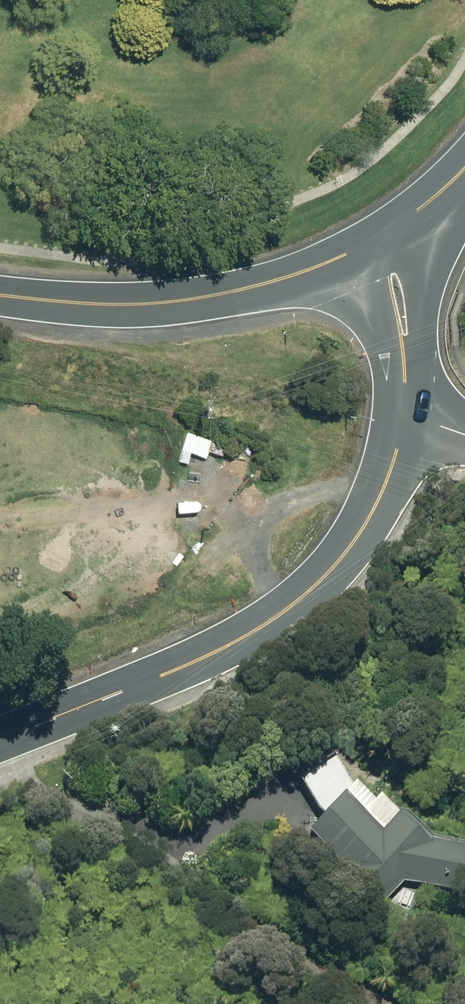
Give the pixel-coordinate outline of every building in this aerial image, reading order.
[(346,801),(354,793),(335,764),(303,783),(325,819),(310,834),(400,915),(410,905),(416,911),(422,904),(423,889),(464,898),(464,856),(430,849),(405,827),(407,825),(389,807),(371,826),(346,801)]
